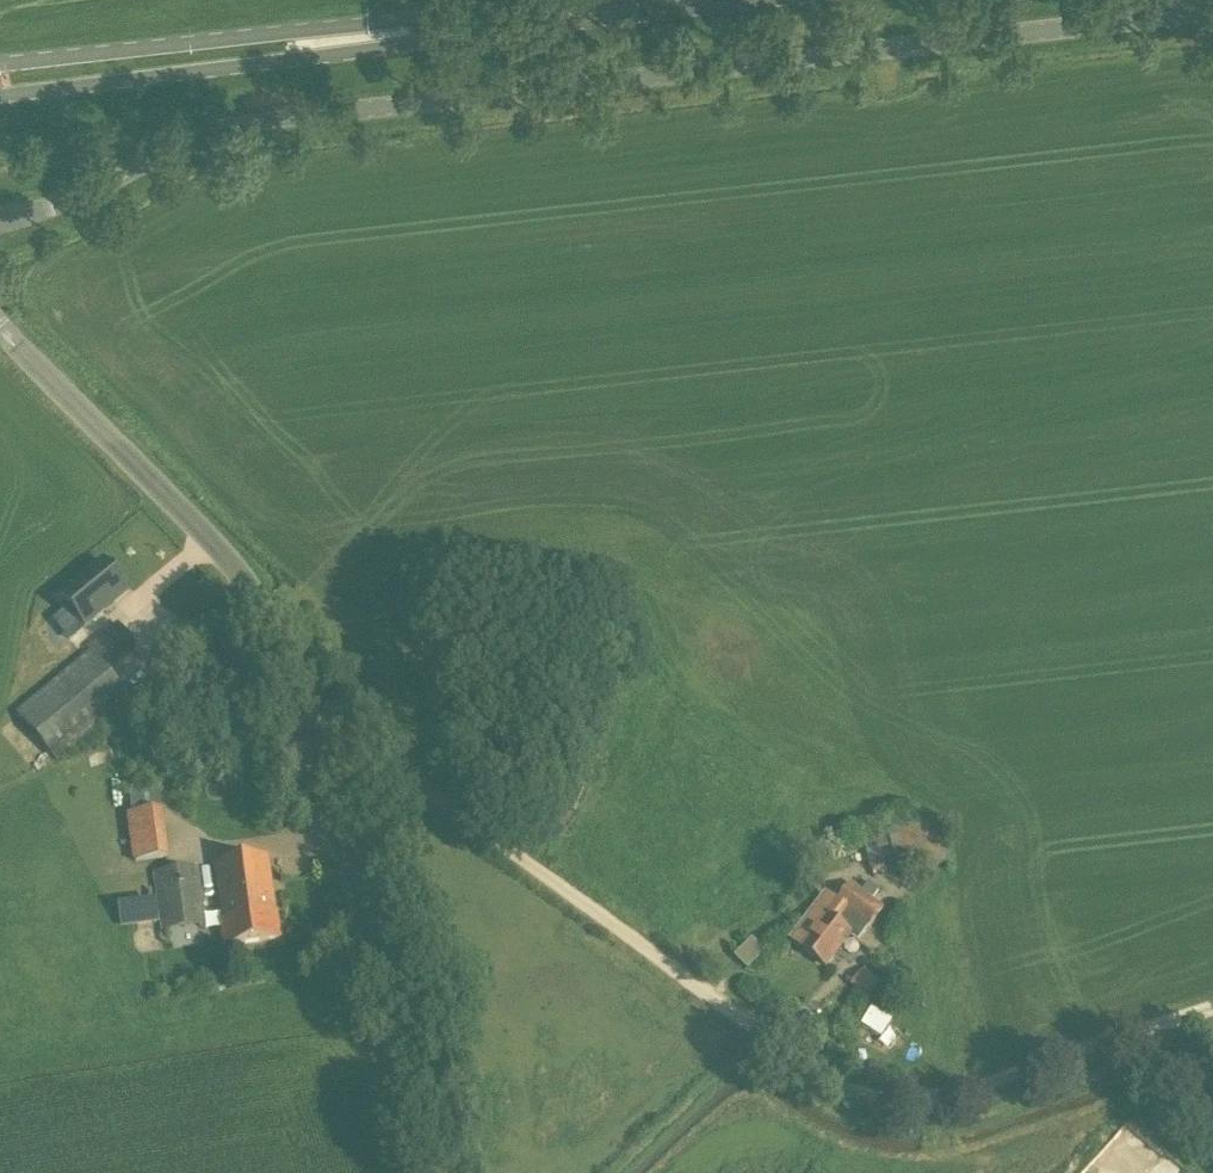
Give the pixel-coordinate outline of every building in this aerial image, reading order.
[(84,628),(126,592),(101,562),(59,597),(84,628)] [(56,762),(130,700),(104,670),(134,645),(117,625),(88,650),(91,654),(17,716),(56,762)] [(136,864),(168,861),(164,822),(163,810),(130,814),(136,864)] [(952,863),(940,816),(914,824),(886,831),(887,835),(862,841),(870,871),(895,864),(900,881),(914,876),(909,857),(920,854),(924,870),(952,863)] [(274,915),(267,859),(214,866),(222,922),(221,922),(224,949),(279,942),(276,915),(274,915)] [(162,935),(208,928),(199,868),(153,873),(162,935)] [(871,902),(879,891),(868,882),(859,893),(850,886),(835,905),(824,897),(790,942),(801,950),(800,950),(824,968),(848,937),(857,943),(882,910),(871,902)] [(868,996),(878,984),(860,967),(850,979),(868,996)] [(902,982),(889,969),(879,981),(892,993),(902,982)]
